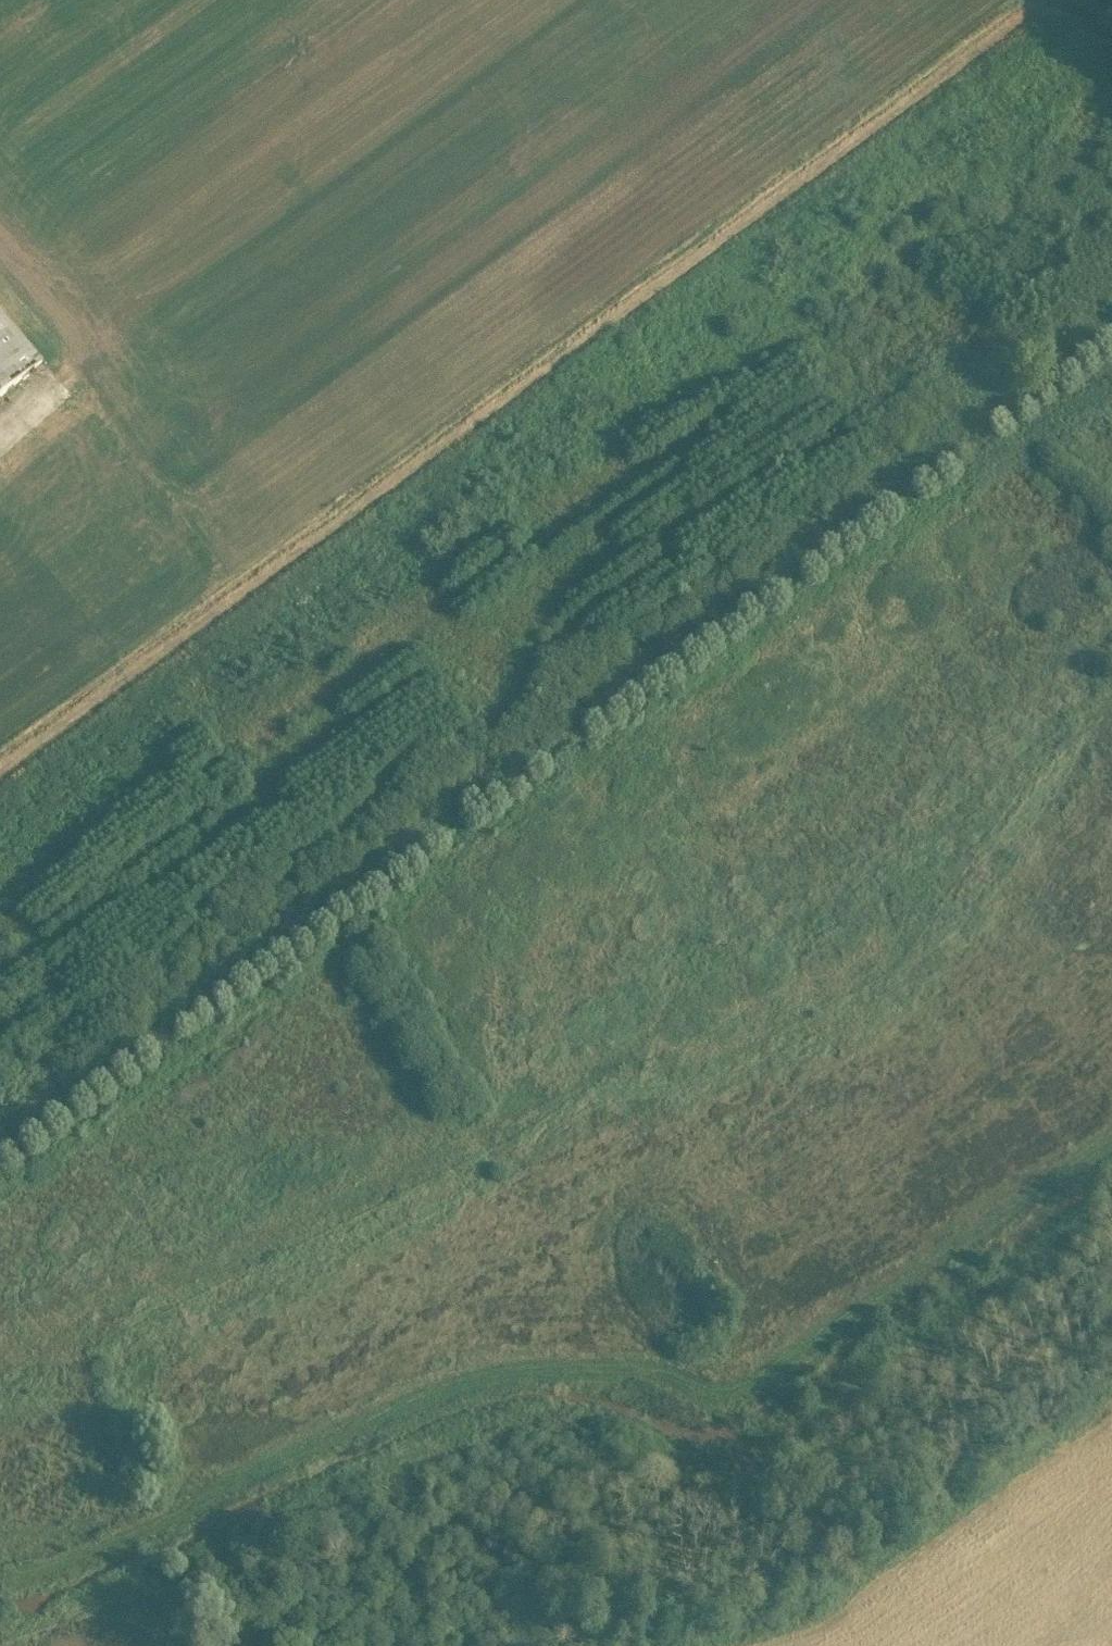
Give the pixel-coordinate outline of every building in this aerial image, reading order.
[(42,363),(0,313),(0,399),(42,363)]
